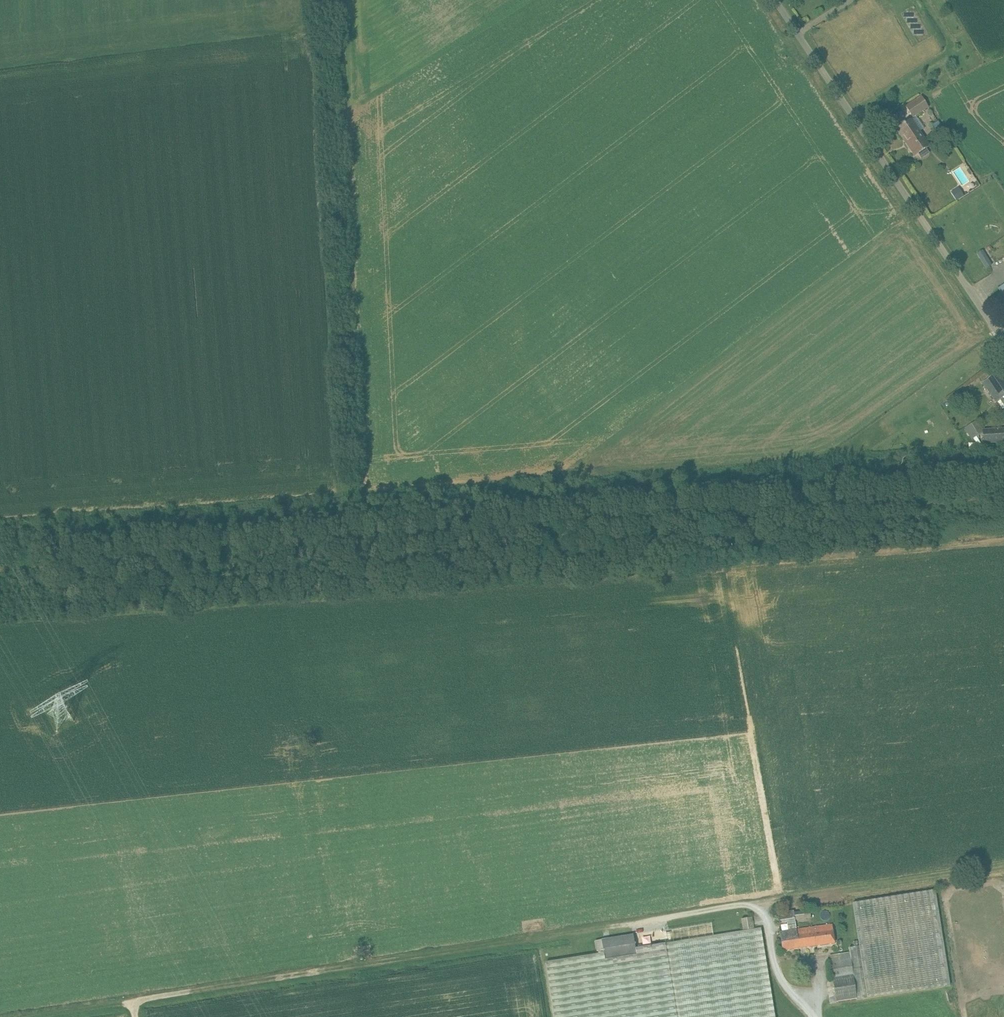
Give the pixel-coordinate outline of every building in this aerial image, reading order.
[(913,117),(927,108),(920,97),(906,106),(913,117)] [(912,119),(905,124),(897,130),(915,156),(930,146),(912,119)] [(943,128),(938,121),(932,125),(937,132),(943,128)] [(957,201),(965,196),(960,187),(952,191),(957,201)] [(986,256),(981,260),(986,268),(992,265),(986,256)] [(989,378),(983,383),(996,402),(1000,399),(1003,405),(1003,382),(997,373),(989,378)] [(980,431),(973,422),(965,428),(972,437),(980,431)] [(984,443),(1003,442),(1003,429),(983,430),(984,443)] [(950,985),(935,890),(853,903),(859,946),(849,947),(850,953),(838,955),(839,961),(830,962),(836,1001),(857,998),(857,1000),(950,985)] [(793,910),(778,913),(779,924),(795,922),(794,920),(811,918),(810,910),(794,912),(793,910)] [(547,962),(556,1016),(775,1016),(761,928),(713,936),(711,923),(664,930),(666,943),(636,947),(636,950),(604,955),(603,953),(547,962)] [(796,930),(799,948),(835,943),(832,925),(796,930)] [(783,951),(799,948),(796,930),(781,932),(783,951)] [(604,953),(603,953),(604,955),(636,950),(636,947),(634,938),(633,935),(595,941),(597,951),(603,950),(604,953)]
